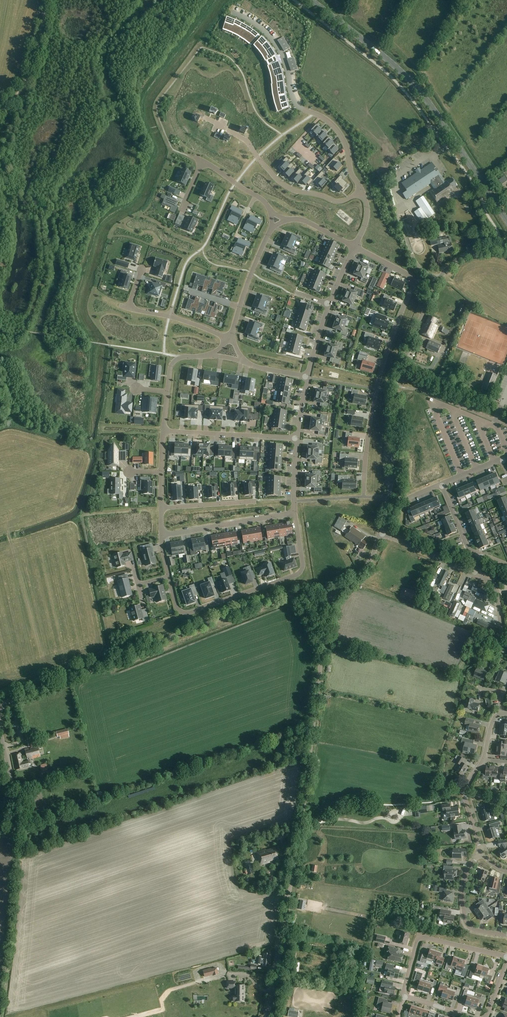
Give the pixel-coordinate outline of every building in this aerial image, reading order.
[(227,18),(223,30),(231,33),(238,37),(244,41),(250,46),(251,45),(259,35),(252,30),(245,25),(236,21),(227,18)] [(261,36),(253,45),(258,50),(261,55),(265,61),(266,61),(268,66),(267,66),(269,72),(271,79),(271,84),(272,94),(274,103),(277,112),(289,108),(286,99),(284,92),(283,77),(281,69),(278,61),(276,58),(275,56),(276,55),(271,48),(267,42),(261,36)] [(283,38),(277,42),(283,52),(290,48),(283,38)] [(293,58),(287,60),(291,72),(297,70),(293,58)] [(318,123),(311,130),(317,135),(322,130),(320,128),(321,126),(318,123)] [(317,135),(316,136),(322,142),(327,136),(325,134),(326,133),(322,130),(317,135)] [(329,137),(323,144),(328,149),(334,143),(331,141),(332,140),(329,137)] [(334,143),(327,150),(330,152),(327,155),(331,158),(333,155),(338,150),(336,148),(337,146),(334,143)] [(286,157),(276,168),(279,170),(280,169),(284,172),(285,173),(291,166),(290,165),(287,163),(289,160),(286,157)] [(334,158),(325,168),(328,170),(331,167),(337,171),(342,166),(339,164),(341,163),(337,159),(336,160),(334,158)] [(284,172),(281,174),(285,177),(286,176),(289,178),(294,172),(293,172),(294,171),(291,169),(294,166),(291,163),(290,165),(291,166),(285,173),(284,172)] [(401,183),(407,191),(403,194),(406,200),(413,195),(413,196),(415,195),(415,194),(430,184),(434,189),(429,192),(438,204),(454,193),(452,189),(457,186),(452,178),(447,182),(446,181),(444,182),(437,171),(436,172),(434,169),(435,168),(432,163),(420,171),(419,169),(416,172),(417,173),(401,183)] [(299,168),(289,179),(294,183),(295,181),(297,183),(298,182),(303,177),(300,175),(303,172),(299,168)] [(182,169),(176,182),(185,185),(191,172),(182,169)] [(303,177),(298,182),(302,185),(303,184),(305,185),(306,184),(307,185),(313,180),(309,176),(311,174),(308,171),(303,177)] [(322,171),(312,182),(317,186),(318,185),(322,188),(327,183),(321,178),(325,174),(322,171)] [(337,184),(334,188),(340,193),(341,191),(342,191),(346,187),(345,186),(348,183),(342,179),(343,178),(340,175),(334,182),(337,184)] [(205,183),(199,196),(207,199),(206,202),(210,204),(213,197),(209,196),(213,186),(205,183)] [(166,196),(163,201),(167,202),(165,205),(171,207),(170,211),(175,213),(177,207),(176,206),(178,202),(166,196)] [(423,226),(430,222),(427,219),(428,218),(434,214),(427,205),(428,205),(423,196),(415,201),(420,208),(414,212),(423,226)] [(232,210),(228,219),(237,224),(242,215),(241,214),(242,211),(232,206),(230,209),(232,210)] [(185,222),(182,228),(192,233),(198,220),(188,216),(186,222),(185,222)] [(248,219),(244,227),(253,232),(258,223),(260,225),(261,221),(251,216),(249,219),(248,219)] [(285,236),(284,239),(284,240),(294,244),(295,240),(300,242),(302,238),(296,235),(295,238),(287,235),(286,236),(285,236)] [(448,251),(452,250),(451,243),(449,243),(449,242),(449,241),(448,237),(430,241),(431,246),(444,243),(444,244),(438,246),(439,253),(446,251),(448,251)] [(236,243),(233,251),(243,255),(246,247),(248,248),(250,243),(239,239),(237,244),(236,243)] [(327,243),(325,246),(336,251),(337,249),(338,249),(339,246),(336,244),(325,239),(324,242),(327,243)] [(283,240),(282,244),(283,244),(282,245),(290,249),(288,252),(294,255),(296,250),(292,248),(294,244),(284,240),(284,241),(283,240)] [(130,244),(126,258),(135,261),(139,246),(130,244)] [(325,246),(322,252),(334,257),(336,251),(325,246)] [(322,252),(320,257),(331,263),(334,257),(322,252)] [(283,259),(287,261),(286,262),(290,263),(292,258),(289,257),(288,258),(283,255),(281,258),(276,255),(273,254),(273,256),(272,256),(270,259),(271,259),(271,260),(280,264),(283,259)] [(320,257),(317,263),(328,268),(331,263),(320,257)] [(156,258),(153,267),(157,268),(155,276),(162,278),(164,270),(165,270),(168,262),(156,258)] [(117,259),(116,265),(128,268),(129,263),(117,259)] [(269,264),(269,265),(271,266),(277,269),(275,272),(281,275),(283,270),(279,268),(280,264),(271,260),(270,260),(269,263),(269,264)] [(357,265),(356,268),(366,273),(368,267),(374,270),(376,266),(369,263),(367,267),(359,263),(358,266),(357,265)] [(366,273),(356,268),(354,272),(355,272),(354,274),(362,278),(360,281),(366,283),(369,278),(364,276),(366,273)] [(124,275),(120,287),(128,289),(132,276),(126,275),(127,272),(121,270),(120,274),(124,275)] [(314,270),(312,276),(323,280),(326,275),(314,270)] [(383,272),(378,283),(384,286),(389,275),(383,272)] [(197,274),(192,289),(196,290),(198,285),(203,287),(206,280),(207,277),(197,274)] [(312,276),(309,281),(321,286),(323,280),(312,276)] [(203,287),(202,292),(206,293),(207,288),(213,290),(215,283),(216,280),(210,278),(209,281),(206,280),(203,287)] [(391,285),(402,290),(405,283),(394,278),(391,285)] [(148,289),(147,294),(152,295),(159,297),(162,287),(165,287),(166,284),(158,281),(157,284),(156,283),(151,282),(149,289),(148,289)] [(213,290),(211,295),(215,296),(217,291),(223,293),(226,283),(219,281),(218,284),(215,283),(213,290)] [(321,286),(309,281),(307,287),(315,290),(315,291),(319,292),(321,289),(320,288),(321,286)] [(348,288),(345,295),(355,298),(356,296),(361,298),(364,291),(357,289),(356,292),(348,288)] [(255,297),(254,300),(254,301),(265,305),(267,301),(270,302),(272,298),(266,295),(265,298),(256,295),(256,297),(255,297)] [(355,298),(345,295),(343,301),(351,304),(349,308),(356,311),(358,307),(352,304),(355,298)] [(386,299),(383,306),(393,311),(394,309),(395,309),(396,305),(396,303),(388,300),(390,297),(384,295),(383,298),(386,299)] [(188,299),(185,309),(192,311),(192,309),(196,310),(198,302),(200,297),(196,296),(194,301),(188,299)] [(196,310),(195,312),(201,314),(202,311),(205,312),(208,305),(209,300),(205,299),(204,304),(198,302),(196,310)] [(299,309),(311,313),(312,311),(314,307),(310,306),(304,304),(305,301),(301,300),(300,303),(301,303),(299,309)] [(253,305),(252,307),(260,310),(259,313),(265,315),(267,310),(264,309),(265,305),(254,301),(254,302),(254,301),(253,301),(252,305),(253,305)] [(205,312),(205,315),(214,318),(219,304),(215,302),(213,307),(208,305),(205,312)] [(299,309),(297,315),(309,319),(311,313),(299,309)] [(373,326),(385,330),(389,322),(383,320),(384,316),(377,314),(373,326)] [(297,315),(295,321),(307,325),(309,319),(297,315)] [(337,316),(335,322),(344,326),(346,320),(351,321),(352,318),(346,316),(345,319),(337,316)] [(437,326),(434,324),(436,319),(429,316),(425,325),(423,324),(419,334),(431,339),(437,326)] [(295,321),(293,327),(305,331),(307,325),(295,321)] [(249,322),(247,328),(258,332),(260,327),(262,327),(263,324),(259,323),(258,325),(249,322)] [(344,326),(335,322),(333,328),(341,331),(340,334),(346,336),(348,331),(343,329),(344,326)] [(247,328),(245,334),(254,337),(253,339),(258,342),(259,339),(256,337),(258,332),(247,328)] [(365,332),(364,335),(369,337),(366,346),(379,350),(382,341),(373,338),(374,335),(365,332)] [(291,334),(290,340),(302,343),(303,337),(291,334)] [(288,346),(300,349),(302,343),(290,340),(289,343),(288,346)] [(429,340),(426,348),(437,353),(441,345),(429,340)] [(327,346),(326,350),(336,353),(337,349),(342,351),(344,344),(337,342),(336,346),(328,344),(327,347),(327,346)] [(300,349),(288,346),(286,352),(298,355),(300,349)] [(336,353),(326,350),(325,353),(325,356),(333,358),(332,362),(339,364),(340,360),(334,358),(336,353)] [(358,355),(357,360),(362,361),(360,369),(372,372),(373,371),(375,366),(374,365),(375,364),(366,362),(367,358),(358,355)] [(123,368),(125,368),(124,376),(117,375),(117,379),(126,380),(127,377),(133,378),(135,364),(126,363),(125,364),(123,363),(123,368)] [(161,369),(152,368),(151,380),(160,381),(161,369)] [(189,369),(186,382),(195,383),(194,386),(199,386),(200,379),(197,379),(198,370),(189,369)] [(204,372),(203,381),(212,382),(211,385),(218,386),(219,378),(216,378),(217,374),(204,372)] [(489,373),(483,389),(487,391),(485,394),(489,396),(497,376),(489,373)] [(224,375),(223,384),(232,385),(231,388),(238,389),(239,381),(236,381),(237,377),(224,375)] [(280,378),(279,384),(291,386),(292,384),(293,380),(289,379),(289,380),(280,378)] [(242,386),(241,393),(249,395),(249,392),(253,393),(255,380),(246,379),(245,386),(242,386)] [(279,384),(278,390),(290,392),(291,386),(279,384)] [(315,392),(315,396),(325,398),(326,394),(332,395),(333,388),(326,387),(325,391),(317,390),(316,392),(315,392)] [(125,403),(126,395),(124,394),(124,391),(118,390),(118,394),(119,394),(118,397),(117,397),(116,403),(117,403),(116,413),(124,414),(124,411),(131,412),(132,403),(125,403)] [(278,390),(277,396),(289,398),(290,392),(278,390)] [(365,405),(365,404),(366,404),(367,398),(366,398),(366,397),(358,395),(358,391),(352,390),(351,396),(354,397),(353,403),(365,405)] [(277,396),(275,402),(288,405),(289,398),(277,396)] [(325,398),(315,396),(314,399),(315,399),(314,402),(323,403),(322,406),(328,408),(329,404),(324,403),(325,398)] [(157,398),(143,397),(142,412),(156,413),(157,398)] [(184,411),(184,419),(191,420),(191,405),(182,405),(181,411),(184,411)] [(191,405),(191,420),(197,420),(198,411),(203,411),(203,406),(191,405)] [(209,411),(209,420),(216,421),(216,407),(205,406),(204,411),(209,411)] [(216,407),(216,421),(222,421),(223,411),(228,411),(228,407),(216,407)] [(234,413),(234,422),(240,422),(241,409),(230,408),(229,413),(234,413)] [(241,409),(240,422),(247,422),(247,419),(250,419),(251,408),(241,408),(241,409)] [(312,418),(311,424),(321,425),(321,422),(326,423),(327,416),(321,415),(320,419),(312,418)] [(352,416),(351,425),(362,427),(363,418),(352,416)] [(285,423),(273,422),(272,428),(281,429),(280,429),(285,430),(285,426),(285,423)] [(321,425),(311,424),(310,430),(318,431),(318,434),(324,435),(325,432),(320,431),(321,425)] [(348,438),(347,446),(358,447),(359,446),(360,440),(359,440),(359,439),(352,438),(352,434),(346,433),(345,437),(348,438)] [(143,452),(132,452),(133,459),(152,459),(152,443),(143,443),(143,452)] [(181,457),(181,443),(176,443),(176,444),(175,444),(175,447),(171,447),(171,456),(181,457)] [(191,449),(188,449),(188,446),(188,445),(187,445),(187,444),(181,443),(181,457),(191,457),(191,449)] [(203,455),(204,445),(197,444),(197,451),(194,451),(193,455),(197,455),(197,454),(203,455)] [(308,447),(308,453),(317,454),(318,450),(323,451),(323,445),(317,444),(317,447),(308,447)] [(109,451),(109,466),(118,466),(118,462),(118,459),(126,459),(126,460),(126,456),(128,456),(128,455),(128,452),(126,452),(126,451),(120,451),(120,452),(118,452),(118,451),(114,445),(109,451)] [(204,445),(203,455),(209,455),(209,456),(213,456),(213,450),(209,449),(209,446),(210,445),(204,445)] [(225,456),(225,446),(220,445),(220,446),(219,446),(218,450),(215,450),(215,457),(219,457),(219,456),(225,456)] [(225,456),(225,459),(234,459),(235,451),(232,451),(232,447),(230,447),(231,446),(225,446),(225,456)] [(237,450),(237,459),(246,460),(247,447),(242,447),(242,448),(240,448),(240,449),(240,450),(237,450)] [(247,447),(246,460),(256,460),(257,452),(253,452),(253,448),(252,448),(252,447),(247,447)] [(317,454),(308,453),(307,459),(315,460),(315,463),(322,463),(322,458),(317,457),(317,454)] [(357,461),(357,460),(348,459),(349,455),(340,454),(339,461),(345,461),(344,467),(357,468),(357,467),(358,461),(357,461)] [(268,463),(268,469),(265,469),(265,473),(273,473),(273,470),(280,470),(281,464),(268,463)] [(306,475),(306,481),(316,482),(319,482),(319,476),(321,476),(321,471),(315,471),(314,475),(306,475)] [(496,473),(491,475),(495,485),(500,483),(496,473)] [(491,475),(487,477),(490,487),(492,490),(496,488),(495,485),(491,475)] [(348,476),(338,476),(338,480),(342,480),(342,489),(356,489),(356,488),(357,482),(356,482),(356,480),(348,480),(348,476)] [(152,482),(150,482),(150,477),(140,477),(140,484),(144,484),(143,494),(152,494),(152,482)] [(487,477),(482,479),(486,489),(490,487),(487,477)] [(119,494),(119,499),(123,499),(123,492),(119,492),(120,478),(111,478),(111,494),(119,494)] [(486,489),(482,479),(477,482),(481,491),(486,489)] [(255,487),(255,481),(249,481),(249,484),(244,484),(245,496),(253,495),(253,487),(255,487)] [(316,482),(306,481),(306,488),(314,488),(314,492),(321,492),(322,488),(316,488),(316,482)] [(237,488),(236,482),(231,483),(231,485),(226,485),(227,497),(235,496),(234,488),(237,488)] [(467,486),(471,495),(480,491),(478,486),(477,485),(474,486),(473,483),(467,486)] [(199,499),(198,491),(201,491),(201,484),(197,485),(197,487),(189,488),(190,500),(199,499)] [(218,491),(218,485),(214,485),(214,488),(207,488),(208,498),(216,498),(216,491),(218,491)] [(173,501),(181,500),(180,486),(172,486),(173,501)] [(462,488),(466,497),(471,495),(467,486),(462,488)] [(458,494),(456,495),(458,501),(466,497),(462,488),(457,490),(458,494)] [(437,497),(431,500),(435,509),(441,507),(437,497)] [(498,501),(500,506),(506,503),(506,500),(506,497),(498,501)] [(435,509),(431,500),(426,502),(430,511),(435,509)] [(421,504),(425,514),(430,511),(426,502),(421,504)] [(419,516),(425,514),(421,504),(415,506),(419,516)] [(419,516),(415,506),(410,509),(411,512),(408,514),(412,523),(416,521),(414,518),(419,516)] [(468,519),(477,515),(475,509),(466,513),(468,519)] [(468,519),(470,524),(478,520),(476,515),(477,515),(468,519)] [(443,526),(452,522),(450,516),(441,520),(443,526)] [(339,517),(334,526),(342,531),(346,534),(345,536),(352,541),(355,543),(358,546),(363,549),(367,544),(363,540),(365,537),(352,527),(349,531),(344,527),(346,524),(346,523),(347,521),(340,517),(339,517)] [(478,520),(470,524),(472,529),(480,525),(478,520)] [(284,524),(286,536),(292,535),(291,526),(290,522),(286,523),(284,524)] [(454,527),(452,522),(443,526),(445,531),(454,527)] [(278,525),(280,537),(280,539),(283,539),(282,536),(286,536),(284,524),(278,525)] [(272,526),(274,538),(280,537),(278,525),(272,526)] [(472,529),(474,534),(483,530),(482,530),(480,525),(472,529)] [(268,539),(274,538),(272,526),(266,527),(268,539)] [(446,538),(449,536),(449,535),(457,532),(454,527),(445,531),(447,534),(445,535),(446,538)] [(248,530),(250,542),(256,541),(254,529),(248,530)] [(241,531),(243,543),(250,542),(248,530),(241,531)] [(474,534),(476,539),(486,535),(483,530),(474,534)] [(229,533),(231,545),(238,544),(236,532),(229,533)] [(223,534),(225,546),(231,545),(229,533),(223,534)] [(217,535),(219,547),(225,546),(223,534),(217,535)] [(213,548),(219,547),(217,535),(211,536),(213,548)] [(486,535),(476,539),(478,543),(488,539),(487,539),(486,540),(484,535),(486,535)] [(197,538),(199,551),(205,549),(203,537),(197,538)] [(193,552),(199,551),(197,538),(191,539),(193,552)] [(488,539),(478,543),(480,549),(490,545),(488,539)] [(177,542),(179,554),(185,553),(183,541),(177,542)] [(173,555),(179,554),(177,542),(171,543),(173,555)] [(142,550),(146,566),(155,563),(150,544),(151,544),(144,545),(144,546),(145,546),(146,549),(145,549),(144,549),(142,550)] [(286,560),(280,562),(283,571),(297,567),(294,558),(291,559),(290,557),(291,557),(291,554),(289,546),(282,547),(284,558),(285,558),(286,560)] [(113,554),(117,567),(125,565),(124,562),(133,559),(131,552),(122,555),(121,552),(113,554)] [(262,567),(256,569),(258,576),(265,574),(266,577),(275,574),(270,562),(261,565),(262,567)] [(226,577),(232,575),(229,566),(223,569),(226,577)] [(242,577),(240,578),(242,582),(243,581),(245,585),(253,582),(252,579),(249,572),(252,571),(250,566),(247,567),(248,570),(244,572),(240,573),(242,577)] [(449,573),(444,570),(440,578),(438,577),(436,581),(438,582),(437,585),(442,588),(449,573)] [(122,597),(131,595),(126,575),(127,574),(119,576),(120,580),(118,580),(122,597)] [(201,586),(205,598),(214,596),(211,587),(215,586),(212,577),(207,579),(209,583),(201,586)] [(227,579),(218,582),(222,593),(230,590),(227,579)] [(429,598),(432,590),(434,587),(436,582),(431,580),(430,580),(423,595),(429,598)] [(182,592),(187,605),(195,602),(192,595),(197,593),(194,584),(189,586),(190,589),(182,592)] [(448,601),(450,602),(452,598),(450,597),(452,592),(454,586),(450,584),(443,599),(448,601)] [(157,602),(166,600),(162,586),(153,588),(153,589),(149,590),(151,597),(155,596),(157,602)] [(487,593),(473,586),(472,590),(485,596),(487,593)] [(439,594),(437,599),(438,600),(439,600),(442,595),(443,596),(444,592),(439,589),(434,587),(432,590),(437,592),(437,593),(439,594)] [(464,595),(463,598),(470,601),(473,596),(470,595),(470,594),(465,592),(467,588),(464,587),(463,590),(465,592),(464,594),(469,597),(464,595)] [(490,605),(476,599),(473,606),(487,613),(490,605)] [(471,608),(473,603),(467,600),(465,606),(471,608)] [(461,604),(455,601),(449,615),(455,618),(461,604)] [(143,621),(148,620),(146,611),(141,612),(139,605),(130,608),(134,621),(142,618),(143,621)] [(479,619),(477,624),(491,630),(493,625),(486,622),(486,621),(483,619),(483,621),(480,620),(479,619)] [(474,676),(484,680),(487,672),(477,668),(474,676)] [(500,671),(498,677),(497,676),(495,681),(499,682),(499,681),(505,683),(506,680),(506,673),(500,671)] [(465,708),(478,711),(479,704),(473,703),(474,699),(467,698),(465,708)] [(469,731),(478,733),(480,725),(474,724),(474,721),(466,719),(465,725),(470,726),(469,731)] [(475,753),(477,746),(470,744),(471,740),(462,738),(461,743),(465,744),(463,753),(471,755),(471,753),(475,753)] [(496,749),(506,750),(506,747),(506,741),(501,740),(501,744),(497,744),(496,749)] [(12,755),(14,762),(15,762),(16,764),(15,764),(16,770),(29,766),(31,766),(30,760),(30,759),(40,757),(38,746),(33,747),(32,746),(35,745),(34,741),(28,742),(29,747),(31,747),(25,749),(28,760),(28,761),(23,762),(21,753),(12,755)] [(496,749),(496,755),(501,756),(501,759),(506,759),(506,753),(506,750),(496,749)] [(456,772),(463,776),(468,767),(462,763),(465,759),(460,757),(456,763),(460,765),(456,772)] [(489,776),(492,777),(492,767),(487,766),(486,771),(483,771),(482,779),(488,779),(489,776)] [(494,780),(500,780),(501,772),(498,772),(498,767),(492,767),(492,777),(495,777),(494,780)] [(451,808),(450,804),(443,805),(444,812),(447,811),(448,817),(451,817),(451,819),(452,820),(455,819),(455,818),(455,816),(460,816),(458,807),(451,808)] [(481,811),(484,821),(490,820),(488,812),(493,811),(494,806),(487,804),(486,809),(481,811)] [(415,808),(416,817),(419,817),(419,814),(427,813),(426,806),(415,808)] [(495,829),(497,828),(499,827),(499,825),(501,825),(500,822),(496,823),(489,825),(490,829),(486,830),(488,833),(490,839),(498,837),(495,829)] [(462,831),(461,825),(454,826),(455,832),(454,832),(456,840),(466,838),(465,830),(462,831)] [(500,854),(501,855),(501,856),(501,857),(502,858),(503,859),(504,859),(505,859),(505,858),(506,858),(506,857),(506,856),(506,843),(506,841),(499,842),(499,847),(501,847),(502,849),(499,852),(500,854)] [(278,858),(275,848),(266,851),(266,849),(256,852),(260,865),(270,862),(270,861),(278,858)] [(466,855),(466,850),(453,849),(453,858),(462,858),(462,855),(466,855)] [(249,875),(254,873),(251,864),(246,866),(249,875)] [(457,877),(457,870),(453,870),(453,867),(444,866),(443,874),(445,876),(445,879),(450,880),(454,881),(454,877),(457,877)] [(487,876),(488,872),(482,870),(479,879),(484,881),(486,876),(487,876)] [(470,882),(474,884),(478,875),(473,873),(470,882)] [(496,893),(499,894),(501,886),(497,886),(499,879),(492,877),(489,887),(497,889),(496,893)] [(448,902),(452,902),(453,898),(452,898),(453,892),(447,892),(447,889),(440,888),(439,892),(444,893),(443,900),(448,901),(448,902)] [(478,908),(474,910),(478,915),(488,908),(483,900),(476,904),(478,908)] [(488,908),(478,915),(481,920),(485,918),(487,921),(494,916),(488,908)] [(439,924),(440,925),(444,925),(446,924),(446,923),(451,924),(451,922),(453,922),(454,916),(450,915),(448,915),(448,911),(440,910),(440,913),(439,917),(443,918),(443,921),(441,921),(439,920),(439,924)] [(397,943),(406,945),(409,934),(401,931),(397,943)] [(377,935),(375,941),(384,943),(386,937),(377,935)] [(394,961),(401,963),(403,955),(397,953),(398,949),(389,946),(386,954),(389,955),(387,960),(394,961)] [(426,961),(432,962),(435,951),(431,949),(431,951),(429,950),(427,957),(422,956),(420,961),(426,963),(426,961)] [(440,952),(435,951),(432,962),(436,963),(439,964),(438,967),(441,968),(443,962),(438,961),(440,957),(440,954),(441,954),(439,953),(440,952)] [(263,953),(263,958),(262,963),(262,966),(269,967),(270,954),(263,953)] [(449,968),(455,970),(459,958),(455,957),(454,958),(453,958),(452,958),(453,958),(451,965),(446,964),(445,969),(448,970),(449,968)] [(459,958),(455,970),(459,971),(459,972),(462,973),(461,976),(465,977),(467,970),(462,969),(464,962),(465,962),(463,961),(464,960),(459,958)] [(393,977),(397,978),(399,971),(393,969),(393,966),(386,964),(385,971),(387,971),(386,976),(390,977),(393,978),(393,977)] [(472,975),(476,976),(479,977),(480,975),(483,966),(479,965),(478,966),(476,965),(477,966),(475,973),(470,971),(468,977),(471,978),(472,975)] [(480,975),(479,977),(479,978),(482,979),(483,978),(487,980),(487,983),(490,984),(491,978),(486,976),(488,969),(489,969),(487,969),(487,967),(483,966),(480,975)] [(203,970),(204,977),(212,975),(211,969),(212,969),(211,968),(203,970)] [(418,991),(422,992),(426,981),(421,979),(422,973),(417,972),(416,974),(414,980),(417,981),(419,982),(417,989),(416,989),(418,989),(418,991)] [(426,981),(422,992),(427,993),(427,992),(429,993),(428,992),(430,985),(435,987),(437,981),(434,980),(433,983),(426,981)] [(382,981),(381,987),(380,988),(379,990),(380,991),(380,992),(383,993),(393,995),(395,987),(392,986),(388,986),(389,982),(382,981)] [(235,988),(235,994),(235,1001),(243,1001),(243,996),(244,996),(244,985),(235,985),(235,982),(228,982),(228,988),(235,988)] [(441,982),(439,988),(443,989),(442,993),(441,996),(440,996),(442,997),(442,998),(446,1000),(450,988),(443,986),(444,983),(441,982)] [(450,988),(446,1000),(450,1001),(451,1000),(453,1000),(452,1000),(454,993),(459,994),(461,989),(457,988),(457,990),(450,988)] [(465,1006),(470,1007),(473,996),(467,993),(467,991),(464,990),(462,996),(467,997),(465,1004),(464,1004),(466,1005),(465,1006)] [(473,996),(470,1007),(474,1009),(475,1007),(476,1008),(478,1001),(484,1002),(485,997),(481,995),(481,998),(474,996),(473,996)] [(381,1011),(390,1013),(392,1004),(388,1003),(386,1002),(387,999),(379,997),(377,1006),(382,1007),(381,1011)] [(408,1016),(409,1016),(414,1016),(417,1008),(414,1007),(411,1006),(409,1013),(408,1016)] [(423,1010),(420,1009),(421,1009),(417,1008),(414,1016),(421,1016),(423,1010)]
